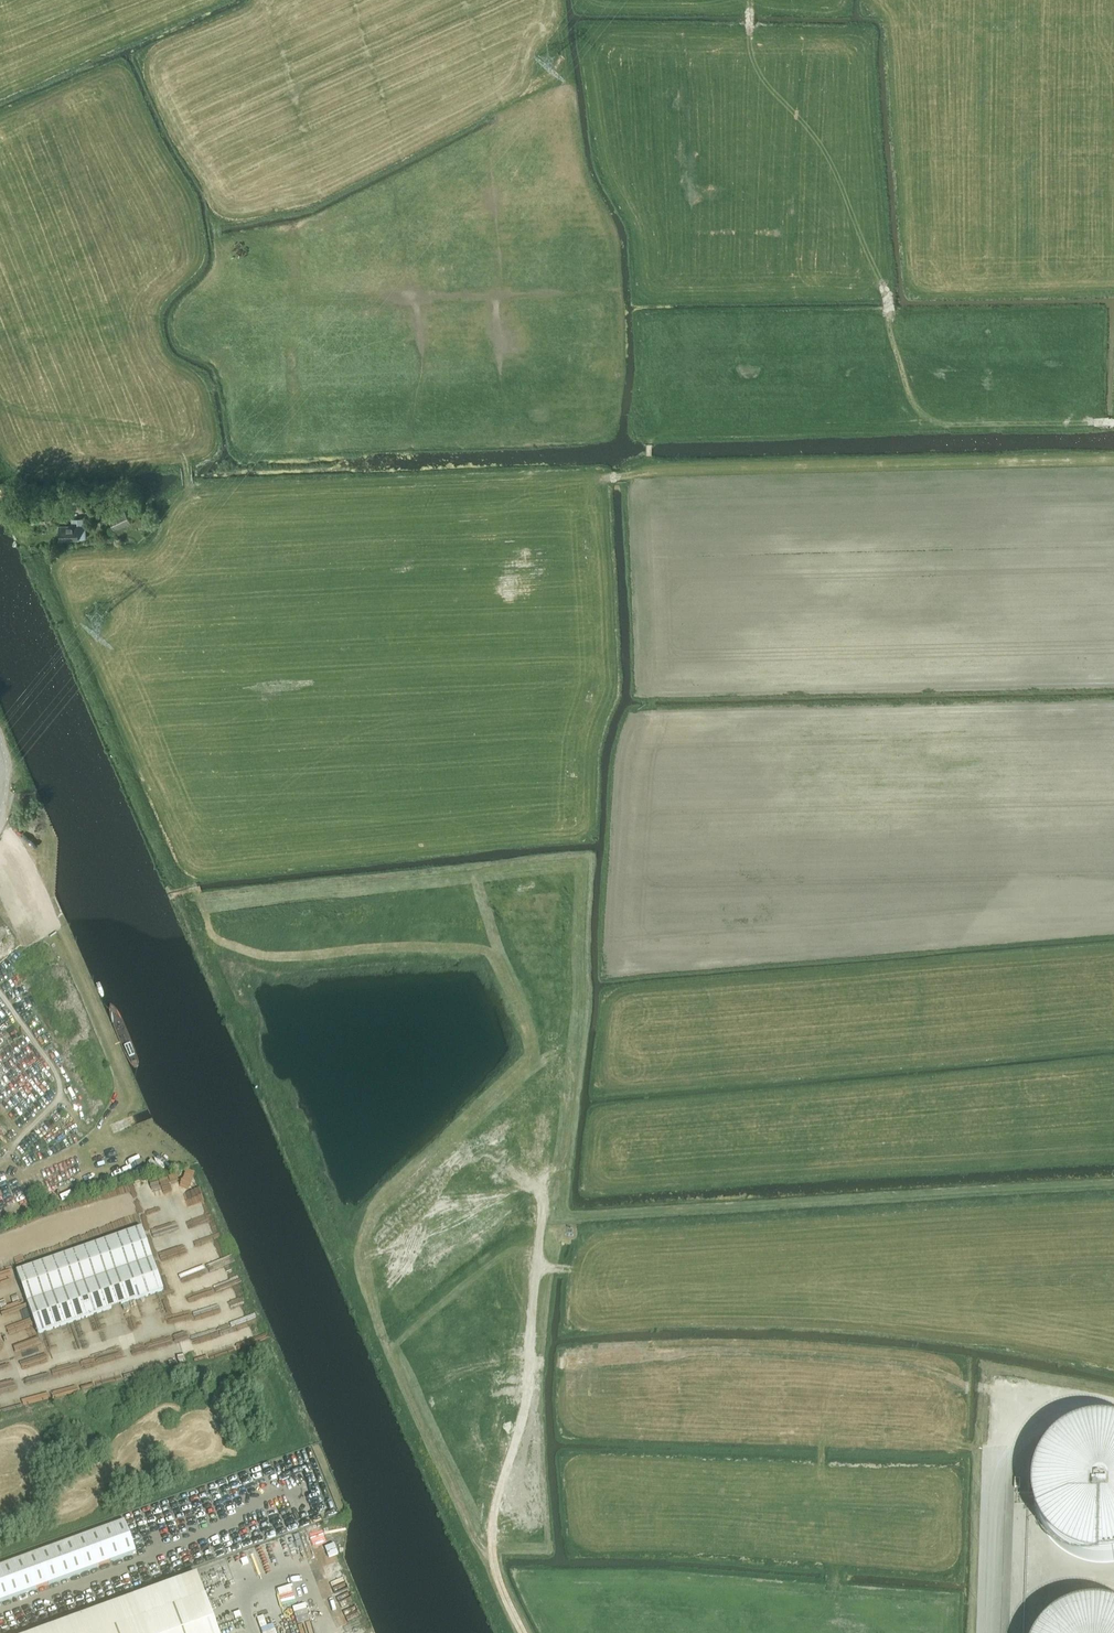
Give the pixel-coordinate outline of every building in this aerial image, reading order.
[(130,520),(124,507),(114,512),(108,515),(114,528),(130,520)] [(78,538),(86,537),(85,517),(72,518),(72,524),(58,524),(58,539),(78,538)] [(151,1250),(167,1247),(161,1220),(146,1223),(151,1250)] [(16,1271),(38,1335),(164,1292),(142,1228),(16,1271)] [(1072,1431),(1061,1438),(1052,1447),(1044,1458),(1038,1470),(1035,1482),(1034,1495),(1035,1502),(1035,1508),(1039,1521),(1045,1532),(1053,1543),(1063,1551),(1074,1558),(1086,1563),(1099,1565),(1112,1565),(1113,1564),(1113,1424),(1110,1424),(1097,1424),(1084,1427),(1072,1431)] [(136,1553),(124,1522),(0,1567),(0,1602),(136,1553)] [(197,1575),(37,1632),(218,1632),(197,1575)] [(1090,1608),(1078,1611),(1065,1616),(1054,1623),(1045,1631),(1044,1632),(1113,1632),(1113,1610),(1103,1608),(1090,1608)]
